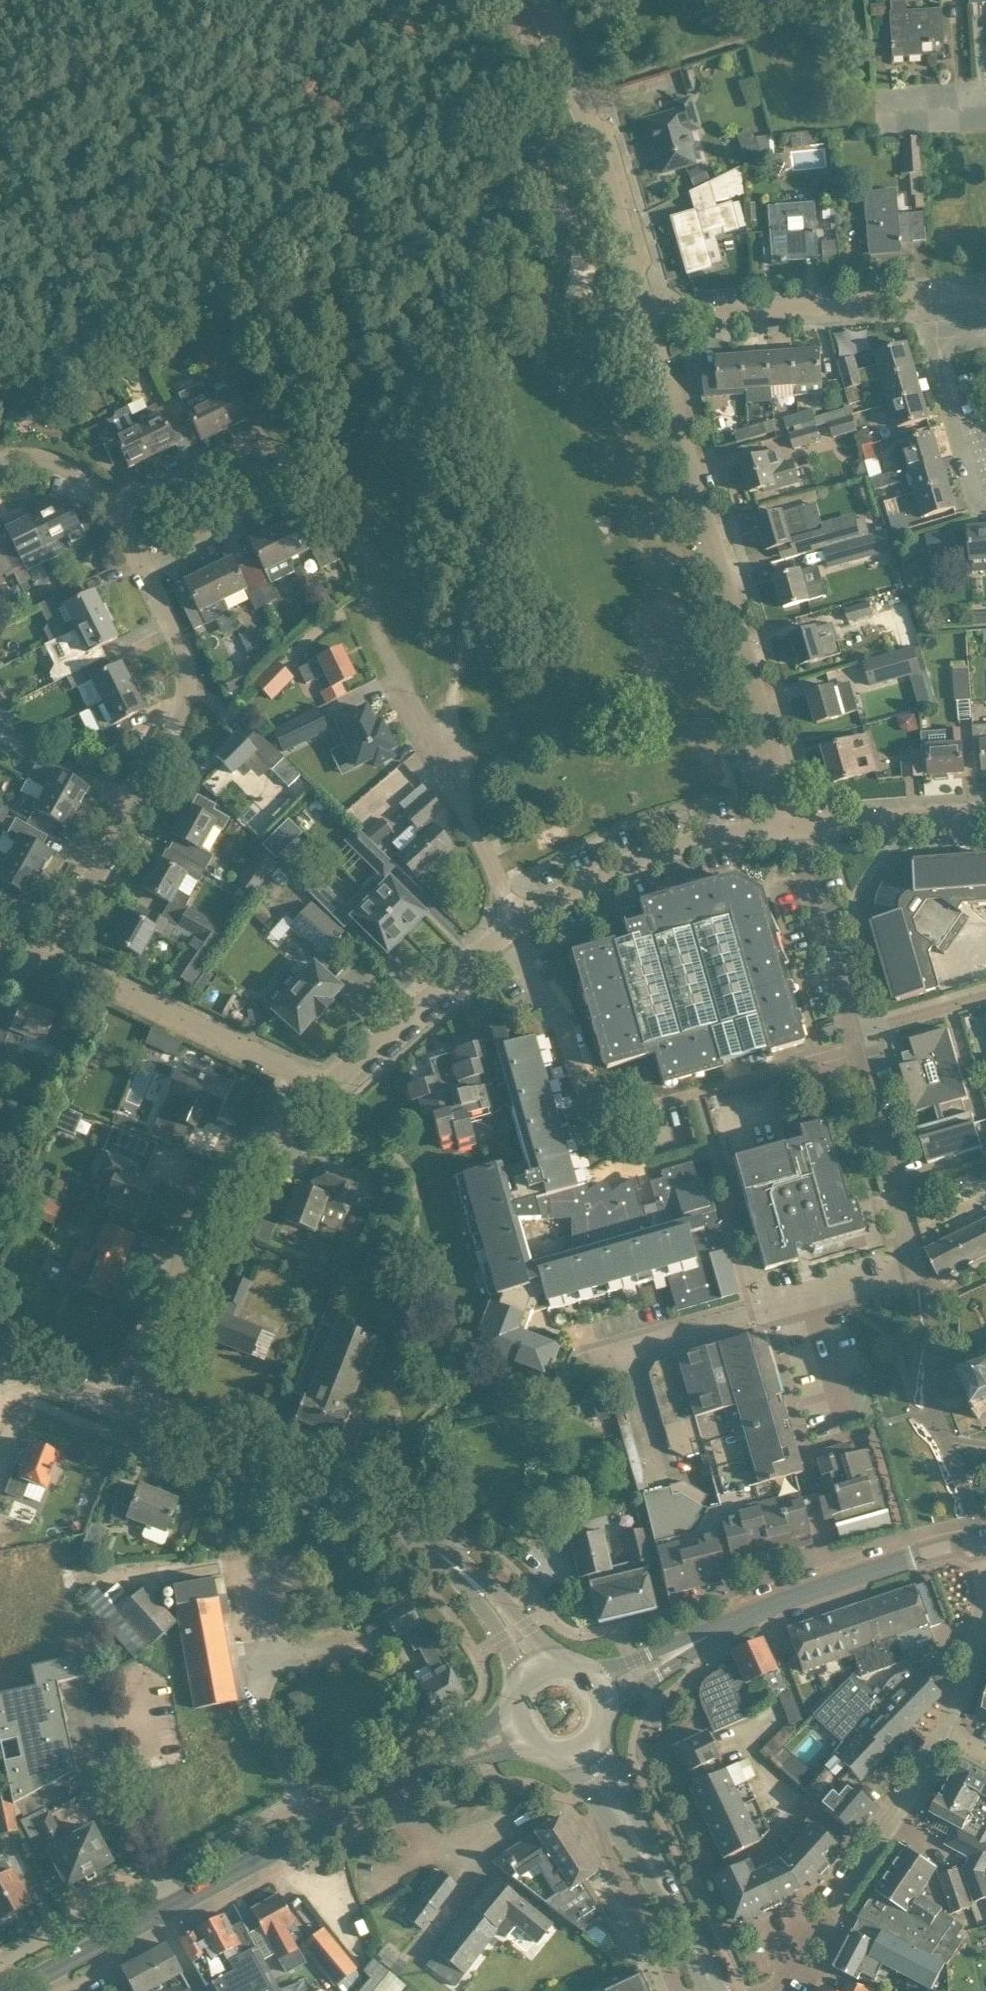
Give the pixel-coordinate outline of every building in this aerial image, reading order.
[(889,2),(890,11),(888,11),(891,56),(921,54),(920,43),(942,41),(939,7),(905,10),(905,1),(889,2)] [(887,3),(870,4),(871,16),(888,15),(887,3)] [(676,110),(660,115),(641,121),(650,149),(652,149),(660,173),(679,168),(693,163),(684,132),(696,128),(687,98),(674,102),(676,110)] [(810,147),(809,132),(790,134),(792,148),(810,147)] [(754,137),(753,135),(739,140),(745,160),(759,156),(759,154),(754,137)] [(754,137),(759,154),(768,154),(768,148),(767,136),(754,137)] [(903,138),(906,174),(920,173),(918,137),(903,138)] [(689,173),(695,187),(708,180),(702,167),(689,173)] [(740,168),(710,184),(715,203),(743,195),(740,168)] [(829,170),(815,171),(815,179),(829,178),(829,170)] [(896,190),(864,192),(869,255),(901,253),(900,242),(925,241),(923,213),(898,215),(896,190)] [(746,203),(747,222),(756,221),(755,203),(746,203)] [(767,206),(770,242),(772,263),(817,259),(812,203),(767,206)] [(694,211),(675,216),(681,237),(677,238),(687,273),(710,266),(701,233),(722,227),(723,233),(737,229),(730,204),(695,214),(694,211)] [(836,230),(835,207),(824,208),(825,231),(836,230)] [(821,242),(822,260),(839,259),(837,241),(821,242)] [(199,299),(184,310),(185,311),(191,320),(206,309),(199,300),(199,299)] [(846,390),(857,387),(885,378),(915,370),(907,345),(877,354),(880,364),(860,370),(856,357),(838,362),(846,390)] [(795,353),(797,385),(798,396),(824,394),(821,352),(795,353)] [(795,353),(770,355),(772,386),(797,385),(795,353)] [(770,355),(745,357),(747,388),(772,386),(770,355)] [(747,388),(745,357),(719,359),(719,364),(704,365),(707,396),(748,393),(747,388)] [(915,370),(885,378),(892,403),(922,394),(915,370)] [(231,389),(208,399),(225,432),(233,428),(232,426),(248,418),(243,408),(254,403),(241,377),(228,383),(231,389)] [(180,398),(167,404),(181,431),(192,425),(200,442),(215,434),(216,436),(225,432),(208,399),(201,384),(178,395),(180,398)] [(261,399),(271,394),(270,393),(267,387),(258,392),(261,399)] [(848,417),(854,415),(855,415),(852,404),(861,401),(857,387),(846,390),(850,403),(843,405),(844,408),(848,417)] [(922,394),(892,403),(899,427),(929,418),(922,394)] [(156,405),(132,416),(136,425),(153,459),(161,455),(160,453),(175,446),(171,436),(181,431),(167,404),(157,409),(156,405)] [(136,425),(132,416),(127,406),(116,412),(114,417),(106,421),(108,425),(97,430),(95,427),(84,432),(92,449),(102,444),(112,465),(124,459),(128,469),(143,461),(144,463),(153,459),(136,425)] [(816,426),(831,422),(848,417),(844,408),(817,417),(815,409),(802,413),(804,418),(799,420),(801,425),(803,424),(805,429),(816,426)] [(23,409),(13,414),(18,424),(28,420),(23,409)] [(795,427),(796,432),(805,429),(803,424),(801,425),(799,420),(804,418),(802,413),(784,418),(787,429),(795,427)] [(835,437),(859,431),(854,415),(848,417),(831,422),(835,437)] [(775,421),(752,428),(753,433),(750,434),(751,439),(768,434),(777,432),(775,421)] [(821,441),(816,426),(805,429),(796,432),(791,433),(796,449),(821,441)] [(752,428),(751,428),(735,432),(738,443),(751,439),(750,434),(753,433),(752,428)] [(862,442),(863,446),(873,443),(869,428),(859,431),(862,442)] [(893,454),(899,471),(941,459),(934,434),(904,443),(897,445),(893,454)] [(863,446),(873,479),(883,476),(873,443),(863,446)] [(781,451),(762,457),(743,463),(751,493),(775,486),(776,489),(800,482),(794,461),(785,463),(781,451)] [(856,461),(852,468),(855,476),(866,472),(863,459),(856,461)] [(880,504),(885,502),(892,500),(888,487),(914,479),(918,492),(948,483),(941,459),(899,471),(883,476),(873,479),(876,490),(880,504)] [(948,483),(918,492),(925,517),(955,508),(948,483)] [(896,498),(892,500),(885,502),(894,532),(910,528),(905,513),(901,514),(896,498)] [(36,511),(27,515),(43,549),(45,549),(66,538),(72,550),(83,544),(87,554),(100,547),(79,504),(68,509),(64,499),(36,513),(36,511)] [(808,535),(804,521),(801,509),(759,521),(768,551),(792,545),(790,541),(808,535)] [(0,546),(11,571),(12,570),(20,586),(31,580),(27,571),(50,560),(45,549),(43,549),(27,515),(19,519),(20,521),(17,522),(15,518),(5,523),(7,528),(4,529),(10,541),(0,546)] [(280,521),(271,525),(288,560),(311,549),(320,569),(339,559),(328,535),(320,539),(311,522),(300,527),(295,516),(281,523),(280,521)] [(820,531),(825,549),(855,540),(867,536),(864,525),(858,527),(856,520),(820,531)] [(257,557),(246,563),(259,590),(267,605),(279,599),(265,571),(288,560),(271,525),(263,529),(264,531),(248,539),(257,557)] [(985,571),(985,528),(970,529),(973,572),(985,571)] [(937,533),(927,535),(929,547),(940,545),(937,533)] [(855,540),(825,549),(831,568),(855,561),(853,553),(858,552),(855,540)] [(11,571),(0,546),(0,576),(11,571)] [(214,562),(206,566),(223,601),(245,590),(247,596),(259,590),(246,563),(235,568),(229,557),(215,564),(214,562)] [(223,601),(206,566),(197,570),(198,572),(182,580),(191,598),(180,604),(193,630),(204,624),(228,612),(223,601)] [(310,582),(302,566),(293,571),(301,587),(310,582)] [(802,572),(795,574),(776,579),(785,609),(828,596),(824,583),(806,588),(802,572)] [(61,593),(52,598),(65,624),(57,628),(62,637),(63,637),(74,631),(107,614),(103,606),(101,607),(93,590),(84,595),(78,584),(61,593)] [(310,600),(318,615),(336,606),(328,590),(310,600)] [(849,620),(873,613),(870,602),(846,609),(849,620)] [(985,624),(985,613),(971,614),(972,626),(985,624)] [(62,637),(51,643),(61,664),(63,664),(68,675),(79,670),(80,671),(105,659),(98,646),(116,637),(110,624),(111,623),(107,614),(74,631),(63,637),(62,637)] [(842,654),(838,642),(821,647),(816,629),(793,636),(801,666),(842,654)] [(914,629),(899,634),(904,650),(913,648),(919,646),(914,629)] [(921,647),(914,649),(920,672),(927,670),(921,647)] [(306,683),(315,678),(326,673),(333,686),(353,676),(340,648),(298,668),(306,683)] [(865,662),(872,686),(920,672),(914,649),(913,648),(865,662)] [(90,681),(101,703),(134,687),(130,678),(128,679),(120,662),(110,668),(105,659),(80,671),(86,683),(90,681)] [(275,661),(253,683),(272,701),(294,679),(275,661)] [(954,670),(956,701),(972,699),(970,669),(954,670)] [(246,686),(239,670),(222,677),(230,694),(246,686)] [(134,687),(101,703),(90,708),(101,731),(100,731),(107,743),(132,730),(126,718),(144,709),(137,696),(139,695),(134,687)] [(860,712),(855,696),(837,701),(833,687),(809,694),(818,724),(860,712)] [(0,709),(0,714),(2,718),(14,711),(11,704),(0,709)] [(318,707),(273,729),(284,752),(329,730),(318,707)] [(376,732),(364,707),(347,715),(347,714),(332,721),(351,760),(366,753),(372,765),(390,756),(387,749),(391,747),(383,729),(376,732)] [(909,733),(919,730),(915,713),(898,718),(900,728),(909,733)] [(28,736),(40,730),(35,719),(22,724),(28,736)] [(973,725),(975,744),(983,743),(984,751),(985,771),(985,724),(973,725)] [(924,750),(925,773),(932,772),(932,775),(936,775),(936,779),(948,778),(948,774),(966,773),(964,746),(963,746),(962,729),(950,730),(951,747),(931,748),(931,746),(923,747),(924,750)] [(269,766),(271,769),(283,758),(255,731),(244,743),(236,735),(215,757),(232,774),(246,760),(261,775),(269,766)] [(133,737),(127,740),(131,747),(136,745),(133,737)] [(876,771),(870,752),(866,737),(825,749),(835,783),(876,771)] [(52,753),(66,760),(72,749),(58,742),(52,753)] [(118,745),(106,750),(110,757),(122,752),(118,745)] [(906,774),(925,773),(924,750),(904,751),(906,774)] [(300,775),(283,758),(271,769),(288,787),(300,775)] [(26,779),(44,789),(77,808),(88,787),(47,764),(43,771),(34,766),(26,779)] [(77,808),(44,789),(37,801),(26,795),(19,809),(31,816),(34,810),(65,828),(77,808)] [(398,859),(400,861),(415,878),(453,844),(435,825),(431,819),(443,808),(429,794),(405,815),(417,828),(413,832),(420,839),(398,859)] [(3,824),(10,811),(0,806),(0,823),(3,824)] [(176,837),(168,850),(204,871),(212,857),(199,850),(213,824),(222,830),(229,818),(219,812),(214,820),(205,815),(190,807),(187,806),(171,835),(176,837)] [(382,818),(364,834),(375,846),(392,830),(382,818)] [(6,857),(39,875),(51,853),(40,847),(46,836),(15,819),(4,838),(14,843),(6,857)] [(263,834),(256,827),(249,834),(257,841),(263,834)] [(367,862),(378,851),(358,831),(346,842),(367,862)] [(275,832),(261,845),(275,859),(289,846),(275,832)] [(158,859),(142,888),(158,897),(169,903),(170,902),(184,910),(190,898),(177,890),(186,875),(198,882),(204,871),(168,850),(167,850),(160,861),(158,859)] [(237,884),(254,896),(277,862),(260,851),(237,884)] [(985,904),(985,856),(966,857),(966,860),(947,861),(947,859),(918,861),(919,863),(915,864),(916,871),(904,872),(894,878),(886,886),(881,896),(879,907),(882,919),(875,921),(876,924),(873,925),(882,953),(884,952),(889,970),(887,971),(895,999),(898,998),(899,1002),(942,989),(931,952),(934,947),(946,955),(971,919),(960,910),(963,905),(985,904)] [(6,857),(0,868),(0,881),(28,896),(39,875),(6,857)] [(305,889),(324,908),(336,897),(316,878),(305,889)] [(732,999),(748,1057),(749,1060),(765,1055),(767,1062),(773,1061),(771,1053),(805,1044),(781,969),(787,966),(774,940),(779,937),(766,911),(763,912),(758,893),(733,879),(714,884),(714,882),(685,885),(685,890),(656,893),(656,899),(640,904),(643,912),(622,918),(629,941),(616,945),(615,941),(575,952),(608,1069),(655,1056),(663,1084),(723,1067),(711,1027),(645,1046),(623,968),(647,962),(644,952),(638,954),(636,944),(651,940),(652,944),(692,932),(697,948),(720,961),(737,956),(748,995),(732,999)] [(425,915),(390,880),(371,899),(406,934),(409,931),(409,932),(411,931),(410,930),(419,921),(420,921),(421,920),(420,920),(425,915)] [(239,890),(236,896),(241,899),(238,904),(245,908),(253,898),(239,890)] [(406,934),(371,899),(352,918),(387,953),(391,949),(392,949),(393,948),(392,947),(402,938),(402,939),(404,938),(403,937),(406,934)] [(287,915),(283,920),(322,955),(343,932),(311,903),(294,922),(287,915)] [(187,909),(178,926),(216,947),(218,948),(229,932),(187,909)] [(216,947),(178,926),(151,911),(145,922),(128,913),(121,926),(117,924),(110,936),(114,939),(112,942),(140,957),(153,932),(159,936),(162,931),(189,946),(187,949),(191,952),(175,974),(189,984),(216,947)] [(101,955),(118,964),(126,950),(109,941),(101,955)] [(274,1010),(273,1010),(299,1034),(315,1016),(318,1019),(331,1004),(328,1001),(340,988),(314,965),(300,980),(274,1010)] [(19,1003),(12,1022),(3,1045),(16,1050),(22,1034),(44,1043),(60,1049),(61,1046),(68,1028),(52,1022),(54,1017),(19,1003)] [(152,1029),(146,1044),(176,1057),(182,1043),(152,1029)] [(978,1124),(975,1113),(968,1115),(964,1100),(970,1098),(950,1029),(911,1040),(915,1052),(908,1054),(906,1058),(908,1065),(902,1066),(916,1114),(942,1106),(947,1121),(920,1129),(930,1164),(983,1149),(985,1154),(985,1121),(978,1124)] [(501,1162),(469,1172),(469,1171),(454,1176),(454,1178),(457,1177),(491,1296),(503,1293),(503,1295),(500,1303),(492,1300),(480,1331),(485,1332),(480,1346),(508,1357),(509,1356),(517,1358),(516,1360),(544,1371),(549,1358),(554,1359),(560,1344),(528,1332),(535,1313),(668,1275),(677,1308),(739,1291),(721,1225),(725,1224),(719,1204),(711,1206),(703,1180),(699,1181),(694,1163),(663,1172),(663,1173),(664,1173),(666,1178),(652,1182),(658,1204),(643,1208),(635,1180),(611,1196),(602,1183),(589,1192),(587,1189),(543,1036),(509,1046),(504,1031),(492,1035),(496,1047),(482,1050),(480,1043),(478,1044),(475,1034),(453,1040),(457,1055),(434,1062),(431,1066),(436,1081),(433,1082),(432,1079),(407,1086),(412,1102),(421,1100),(425,1114),(433,1112),(443,1147),(458,1142),(460,1148),(477,1143),(469,1116),(472,1115),(480,1119),(480,1121),(493,1127),(502,1111),(500,1105),(513,1101),(514,1106),(512,1107),(527,1158),(507,1164),(512,1179),(514,1178),(518,1190),(513,1191),(508,1174),(505,1175),(501,1162)] [(980,1079),(985,1077),(985,1067),(977,1069),(980,1079)] [(153,1131),(183,1143),(190,1125),(195,1127),(201,1113),(215,1119),(221,1104),(228,1086),(205,1076),(204,1080),(179,1070),(173,1084),(172,1084),(153,1131)] [(747,1086),(747,1088),(750,1098),(761,1095),(758,1083),(747,1086)] [(55,1127),(74,1134),(81,1116),(62,1108),(55,1127)] [(118,1116),(116,1123),(131,1129),(133,1122),(118,1116)] [(735,1160),(749,1208),(766,1271),(799,1262),(797,1252),(853,1236),(858,1235),(866,1232),(864,1227),(857,1201),(850,1203),(827,1122),(801,1129),(804,1140),(735,1160)] [(147,1160),(108,1138),(101,1155),(106,1157),(99,1174),(113,1180),(103,1204),(123,1212),(125,1207),(143,1215),(144,1211),(146,1208),(149,1201),(149,1198),(156,1183),(140,1176),(147,1160)] [(313,1181),(310,1188),(350,1204),(354,1195),(361,1176),(320,1160),(312,1180),(313,1181)] [(369,1185),(381,1189),(385,1178),(374,1173),(369,1185)] [(29,1174),(25,1186),(40,1192),(45,1180),(29,1174)] [(350,1204),(310,1188),(298,1183),(284,1217),(315,1230),(325,1204),(347,1213),(350,1204)] [(28,1215),(54,1226),(63,1204),(37,1193),(28,1215)] [(933,1262),(959,1248),(962,1252),(978,1244),(984,1257),(985,1256),(985,1222),(927,1251),(933,1262)] [(77,1251),(73,1261),(66,1280),(104,1295),(108,1283),(114,1286),(134,1235),(116,1227),(105,1223),(91,1256),(77,1251)] [(959,1248),(933,1262),(941,1279),(984,1257),(978,1244),(962,1252),(959,1248)] [(358,1253),(343,1247),(335,1270),(350,1276),(358,1253)] [(296,1275),(328,1286),(333,1274),(328,1272),(329,1269),(301,1259),(296,1275)] [(261,1329),(236,1320),(242,1305),(241,1304),(250,1282),(236,1277),(211,1339),(251,1354),(261,1329)] [(293,1392),(300,1394),(304,1396),(296,1418),(342,1435),(349,1415),(354,1416),(360,1402),(352,1399),(375,1336),(367,1333),(371,1323),(349,1315),(346,1323),(342,1322),(348,1305),(329,1298),(320,1322),(293,1392)] [(711,1472),(720,1505),(725,1524),(759,1515),(803,1502),(795,1474),(802,1472),(763,1332),(736,1339),(734,1333),(710,1340),(712,1346),(659,1361),(660,1365),(654,1375),(651,1375),(671,1449),(683,1456),(705,1450),(708,1464),(699,1466),(702,1475),(711,1472)] [(964,1375),(961,1380),(968,1384),(978,1411),(975,1417),(982,1419),(985,1412),(985,1373),(972,1379),(964,1375)] [(53,1473),(51,1472),(58,1453),(32,1443),(28,1454),(22,1452),(7,1491),(22,1497),(22,1496),(40,1503),(46,1487),(47,1488),(53,1473)] [(824,1519),(833,1517),(835,1524),(885,1510),(877,1479),(873,1480),(865,1451),(852,1454),(849,1443),(815,1452),(822,1476),(819,1477),(825,1497),(819,1499),(824,1519)] [(725,1524),(720,1505),(708,1508),(707,1509),(701,1505),(708,1494),(684,1480),(670,1484),(671,1486),(643,1493),(670,1602),(684,1598),(682,1592),(721,1582),(719,1571),(721,1569),(719,1563),(769,1550),(759,1515),(725,1524)] [(116,1502),(111,1516),(127,1523),(129,1517),(146,1523),(141,1538),(165,1546),(170,1532),(166,1530),(177,1500),(140,1486),(131,1508),(116,1502)] [(814,1543),(803,1502),(759,1515),(769,1550),(769,1552),(782,1549),(784,1546),(789,1545),(791,1550),(814,1543)] [(82,1547),(98,1553),(107,1528),(92,1522),(82,1547)] [(600,1623),(655,1609),(645,1570),(651,1568),(649,1561),(651,1561),(643,1529),(627,1533),(634,1561),(613,1567),(603,1530),(571,1538),(581,1577),(588,1576),(600,1623)] [(962,1570),(938,1577),(949,1614),(973,1608),(962,1570)] [(177,1607),(192,1689),(196,1709),(237,1701),(215,1579),(173,1587),(177,1607)] [(115,1612),(103,1622),(134,1659),(176,1623),(145,1586),(115,1612)] [(883,1597),(831,1614),(842,1647),(844,1646),(848,1656),(850,1655),(851,1660),(854,1659),(857,1666),(861,1677),(906,1662),(902,1651),(932,1641),(928,1629),(929,1629),(915,1586),(883,1597)] [(408,1600),(384,1613),(397,1636),(405,1632),(415,1651),(419,1648),(434,1673),(416,1684),(424,1697),(427,1696),(437,1713),(466,1696),(434,1639),(429,1641),(419,1624),(420,1623),(408,1600)] [(316,1602),(296,1605),(298,1613),(317,1609),(316,1602)] [(831,1614),(810,1622),(823,1664),(848,1656),(844,1646),(842,1647),(831,1614)] [(810,1622),(788,1629),(795,1648),(803,1671),(823,1664),(810,1622)] [(765,1640),(732,1655),(736,1663),(713,1673),(709,1676),(706,1678),(705,1680),(703,1681),(702,1683),(701,1685),(701,1687),(700,1689),(700,1691),(700,1693),(700,1695),(700,1697),(700,1699),(701,1701),(701,1703),(714,1732),(746,1718),(734,1690),(761,1678),(761,1680),(762,1680),(771,1699),(787,1689),(785,1683),(773,1657),(765,1640)] [(0,1695),(0,1745),(8,1786),(9,1791),(12,1805),(13,1805),(15,1804),(37,1792),(75,1771),(71,1751),(58,1682),(84,1676),(80,1657),(34,1667),(39,1686),(0,1695)] [(891,1679),(889,1682),(923,1715),(940,1697),(940,1693),(916,1671),(912,1675),(909,1672),(896,1676),(891,1679)] [(851,1673),(816,1712),(845,1739),(855,1726),(861,1717),(878,1695),(875,1693),(851,1673)] [(878,1690),(875,1693),(878,1695),(861,1717),(863,1720),(868,1714),(875,1718),(883,1710),(891,1718),(883,1727),(898,1741),(900,1740),(923,1715),(889,1682),(880,1692),(878,1690)] [(793,1698),(790,1690),(778,1695),(781,1703),(793,1698)] [(301,1691),(288,1696),(293,1707),(305,1703),(301,1691)] [(796,1706),(793,1698),(781,1703),(784,1710),(796,1706)] [(799,1713),(796,1706),(784,1710),(787,1718),(799,1713)] [(863,1720),(861,1717),(855,1726),(886,1754),(898,1741),(883,1727),(891,1718),(883,1710),(875,1718),(868,1714),(863,1720)] [(802,1721),(799,1713),(787,1718),(790,1725),(802,1721)] [(781,1729),(792,1738),(797,1733),(790,1725),(787,1723),(781,1729)] [(855,1726),(845,1739),(830,1760),(847,1777),(852,1772),(861,1780),(864,1777),(866,1779),(873,1771),(871,1769),(886,1754),(855,1726)] [(776,1734),(786,1744),(792,1738),(781,1729),(776,1734)] [(769,1829),(738,1763),(724,1770),(719,1758),(720,1758),(707,1732),(680,1745),(682,1750),(677,1752),(687,1773),(702,1766),(707,1778),(689,1786),(723,1859),(758,1842),(769,1829)] [(770,1740),(780,1750),(786,1744),(776,1734),(770,1740)] [(765,1746),(775,1756),(780,1750),(770,1740),(765,1746)] [(769,1762),(775,1756),(765,1746),(759,1752),(769,1762)] [(950,1777),(983,1795),(985,1791),(985,1771),(961,1758),(950,1777)] [(830,1760),(805,1793),(854,1836),(871,1816),(877,1809),(847,1783),(846,1785),(842,1782),(847,1777),(830,1760)] [(804,1766),(791,1780),(804,1792),(815,1777),(804,1766)] [(933,1812),(951,1822),(957,1825),(946,1843),(954,1848),(970,1857),(962,1870),(974,1903),(985,1899),(985,1873),(983,1864),(985,1857),(985,1840),(983,1838),(985,1833),(985,1791),(983,1795),(950,1777),(950,1779),(933,1812)] [(9,1791),(0,1794),(0,1833),(0,1835),(18,1831),(13,1805),(12,1805),(9,1791)] [(48,1813),(37,1792),(15,1804),(24,1821),(20,1823),(41,1861),(52,1855),(69,1886),(85,1877),(88,1883),(98,1878),(95,1872),(111,1863),(92,1828),(64,1843),(48,1813)] [(111,1800),(96,1805),(103,1826),(118,1822),(111,1800)] [(514,1880),(546,1905),(586,1879),(597,1872),(560,1816),(534,1832),(534,1833),(502,1853),(502,1854),(491,1861),(514,1880)] [(793,1833),(774,1854),(800,1888),(806,1881),(810,1885),(820,1875),(827,1874),(827,1867),(843,1850),(806,1818),(793,1833)] [(908,1848),(859,1918),(914,1948),(947,1964),(958,1950),(963,1942),(958,1938),(965,1928),(942,1912),(943,1910),(920,1894),(937,1869),(924,1860),(908,1848)] [(800,1888),(774,1854),(765,1858),(763,1854),(731,1868),(713,1877),(729,1911),(742,1915),(753,1910),(761,1913),(795,1897),(793,1891),(800,1888)] [(1,1926),(17,1917),(15,1914),(34,1904),(22,1882),(18,1884),(3,1855),(0,1856),(0,1924),(1,1926)] [(938,1876),(952,1915),(971,1908),(958,1869),(938,1876)] [(406,1916),(422,1928),(456,1884),(440,1870),(406,1916)] [(546,1920),(494,1875),(470,1906),(471,1907),(426,1964),(454,1985),(497,1930),(506,1937),(517,1923),(532,1937),(538,1942),(552,1925),(546,1920)] [(586,1879),(546,1905),(583,1933),(610,1916),(586,1879)] [(279,1895),(253,1910),(268,1938),(269,1938),(287,1972),(305,1963),(298,1950),(297,1950),(293,1943),(302,1937),(294,1923),(295,1923),(279,1895)] [(252,1938),(243,1920),(230,1927),(223,1915),(180,1939),(190,1956),(208,1990),(278,1990),(252,1938)] [(835,1968),(860,1980),(863,1973),(877,1980),(884,1965),(913,1979),(908,1989),(918,1990),(950,1990),(947,1964),(914,1948),(859,1918),(858,1919),(859,1919),(835,1968)] [(301,1946),(335,1988),(358,1969),(324,1928),(301,1946)] [(145,1957),(123,1969),(135,1990),(191,1990),(167,1945),(145,1957)] [(376,1958),(390,1969),(399,1958),(385,1947),(376,1958)] [(405,1987),(373,1960),(364,1971),(370,1979),(360,1990),(401,1990),(405,1987)] [(621,1977),(592,1990),(649,1990),(639,1969),(621,1977)]
